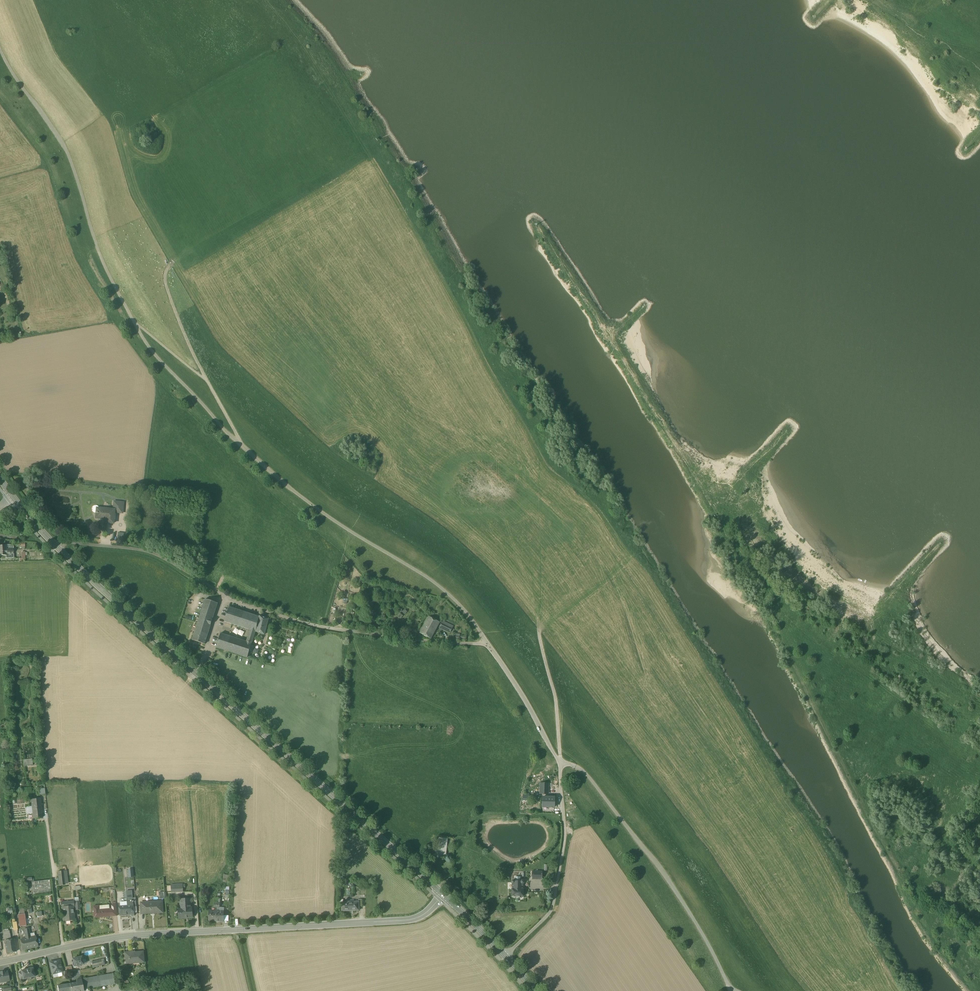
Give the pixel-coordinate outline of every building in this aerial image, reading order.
[(114,510),(97,508),(97,513),(96,513),(97,513),(96,519),(107,520),(107,523),(114,524),(115,512),(115,510),(114,510)] [(5,545),(5,546),(0,546),(0,556),(5,556),(6,558),(13,558),(13,554),(13,549),(13,545),(5,545)] [(218,603),(205,599),(198,620),(211,624),(218,603)] [(259,617),(229,607),(224,622),(250,630),(255,632),(259,617)] [(269,619),(260,616),(259,617),(255,632),(264,635),(269,619)] [(440,623),(429,617),(420,633),(431,639),(440,623)] [(211,624),(198,620),(192,640),(205,644),(211,624)] [(452,629),(442,624),(440,628),(450,633),(452,629)] [(255,632),(250,630),(246,641),(252,643),(255,632)] [(246,641),(220,633),(216,648),(247,658),(252,643),(246,641)] [(549,783),(540,783),(539,793),(548,794),(549,783)] [(554,798),(543,797),(542,806),(550,806),(550,807),(554,807),(554,798)] [(40,799),(31,800),(33,818),(42,817),(40,799)] [(51,892),(50,879),(32,881),(32,877),(26,877),(27,884),(31,884),(32,894),(51,892)] [(520,881),(515,881),(514,880),(512,880),(511,881),(511,883),(512,884),(512,889),(511,889),(511,896),(515,896),(515,898),(519,898),(520,896),(523,896),(523,889),(523,884),(524,883),(524,881),(523,880),(522,880),(520,881)] [(132,898),(127,898),(127,901),(133,901),(133,907),(136,906),(136,897),(132,898)] [(181,908),(178,908),(179,918),(192,917),(192,907),(191,908),(190,898),(181,899),(181,902),(180,902),(180,905),(181,905),(181,908)] [(74,901),(60,902),(60,905),(63,905),(63,907),(62,907),(64,920),(74,919),(73,907),(74,906),(74,901)] [(133,901),(127,901),(127,902),(120,902),(120,907),(119,907),(120,915),(131,914),(131,915),(132,916),(133,916),(134,915),(134,913),(137,912),(136,906),(133,907),(133,901)] [(162,901),(141,902),(141,913),(163,912),(162,901)] [(358,902),(342,902),(342,911),(359,910),(359,906),(359,902),(358,902)] [(109,909),(99,909),(99,905),(93,906),(94,918),(106,917),(106,918),(109,917),(109,916),(110,916),(109,909)] [(216,911),(209,910),(208,921),(216,921),(216,911)] [(30,937),(29,928),(24,929),(26,938),(21,939),(23,950),(38,946),(35,936),(30,937)] [(11,940),(5,940),(6,953),(16,952),(14,939),(11,940)] [(143,951),(124,953),(125,959),(126,959),(127,964),(131,963),(139,962),(140,962),(144,962),(143,951)] [(81,957),(72,959),(73,962),(72,962),(73,966),(83,964),(81,957)] [(59,960),(50,962),(53,974),(62,972),(59,960)] [(33,968),(21,971),(21,972),(18,972),(20,981),(24,980),(23,979),(27,978),(28,980),(31,979),(31,977),(35,976),(33,968)] [(0,972),(0,973),(0,982),(9,981),(7,972),(4,972),(4,971),(0,972)] [(113,974),(76,980),(76,982),(81,982),(83,989),(89,988),(115,984),(113,974)] [(69,984),(71,990),(72,990),(83,989),(81,982),(76,982),(69,984)]
